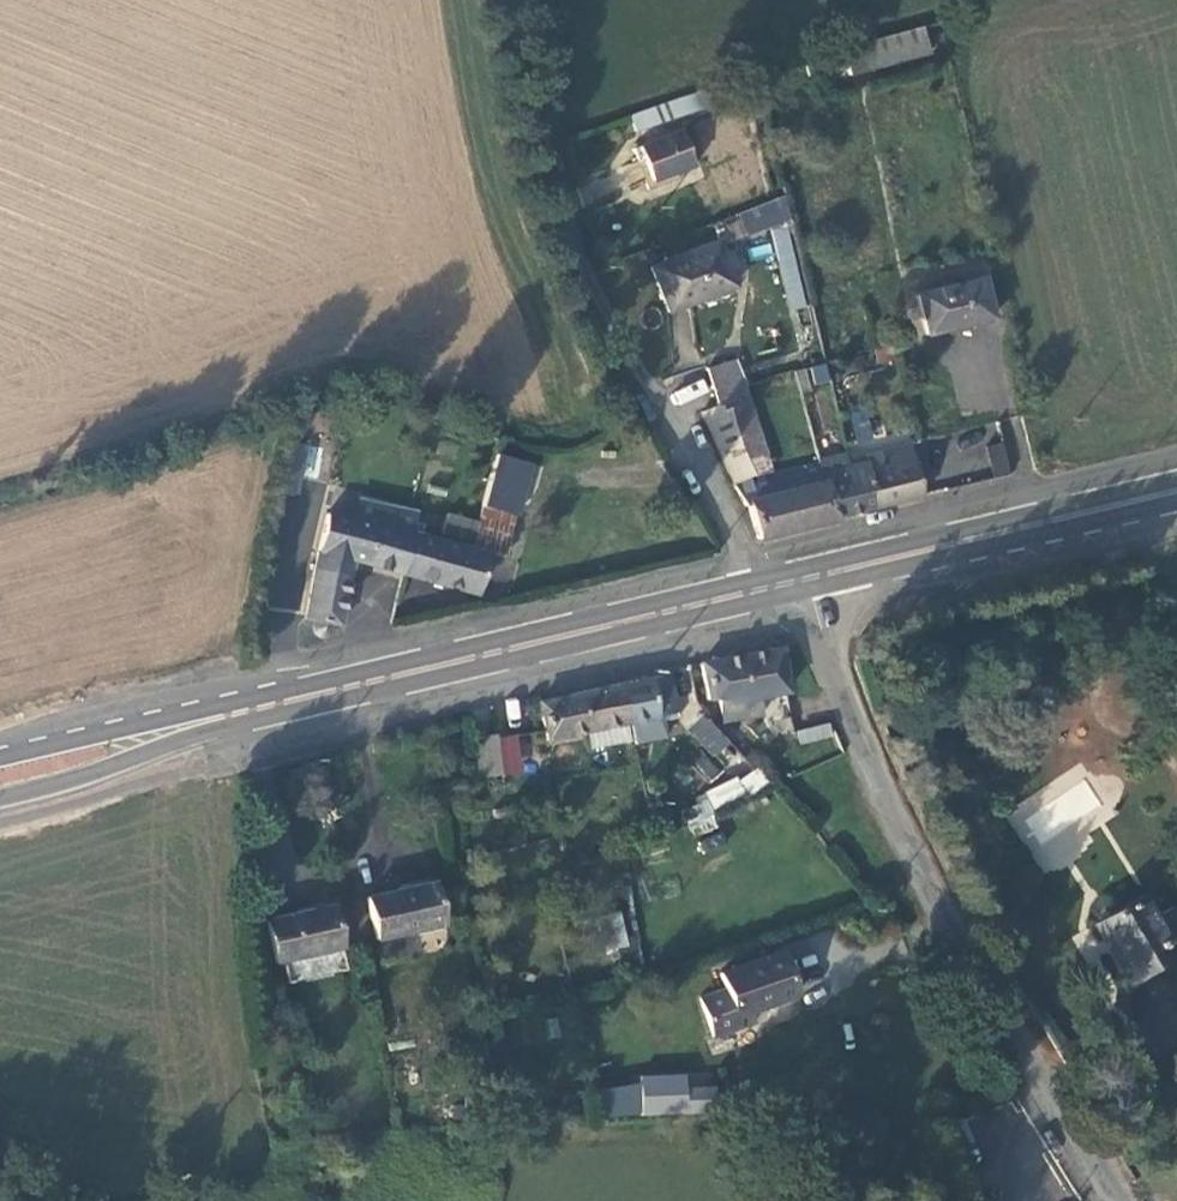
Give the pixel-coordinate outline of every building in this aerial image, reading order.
[(926,51),(917,24),(835,45),(839,57),(802,66),(806,79),(842,69),(843,73),(926,51)] [(713,86),(629,117),(631,130),(684,116),(686,121),(720,111),(713,86)] [(687,135),(645,147),(654,180),(700,169),(687,135)] [(715,250),(649,271),(663,315),(731,295),(715,250)] [(982,284),(915,300),(927,336),(993,317),(982,284)] [(797,370),(801,388),(829,382),(826,364),(797,370)] [(713,410),(745,399),(733,366),(703,372),(713,410)] [(701,415),(737,487),(776,479),(745,399),(713,410),(701,415)] [(999,440),(985,446),(996,475),(1011,470),(999,440)] [(316,477),(322,448),(301,444),(295,473),(316,477)] [(850,470),(859,511),(920,495),(909,449),(866,458),(867,465),(850,470)] [(751,506),(759,538),(859,511),(850,470),(839,473),(835,463),(776,479),(737,487),(751,506)] [(411,535),(419,513),(360,496),(353,517),(411,535)] [(517,515),(483,509),(481,515),(474,546),(472,551),(485,555),(505,559),(517,515)] [(352,559),(402,572),(411,535),(353,517),(327,510),(305,619),(316,622),(319,634),(325,635),(330,632),(332,624),(337,624),(352,559)] [(474,546),(481,515),(460,510),(453,541),(474,546)] [(411,535),(402,572),(475,593),(485,555),(472,551),(411,535)] [(779,650),(703,666),(708,703),(720,701),(726,724),(764,717),(760,697),(789,692),(779,650)] [(670,678),(620,688),(629,727),(634,748),(666,741),(661,720),(678,716),(670,678)] [(620,688),(537,706),(546,744),(629,727),(620,688)] [(729,770),(744,754),(702,715),(687,732),(729,770)] [(796,730),(800,746),(834,737),(830,722),(796,730)] [(472,742),(476,779),(499,777),(496,739),(472,742)] [(777,786),(765,775),(743,780),(747,799),(777,786)] [(499,777),(476,779),(477,790),(501,788),(499,777)] [(670,811),(650,815),(654,832),(674,827),(670,811)] [(367,898),(375,941),(438,929),(430,887),(367,898)] [(1096,923),(1100,931),(1096,934),(1128,985),(1176,952),(1175,947),(1176,946),(1176,910),(1174,905),(1156,916),(1142,893),(1096,923)] [(341,971),(338,950),(329,907),(263,920),(271,963),(280,962),(286,984),(341,971)] [(605,913),(587,918),(598,951),(616,945),(605,913)] [(704,1033),(747,1022),(744,1012),(790,998),(779,956),(715,974),(720,992),(695,999),(704,1033)] [(651,1073),(657,1114),(676,1111),(673,1089),(671,1070),(651,1073)] [(673,1089),(676,1111),(694,1109),(691,1086),(673,1089)]
